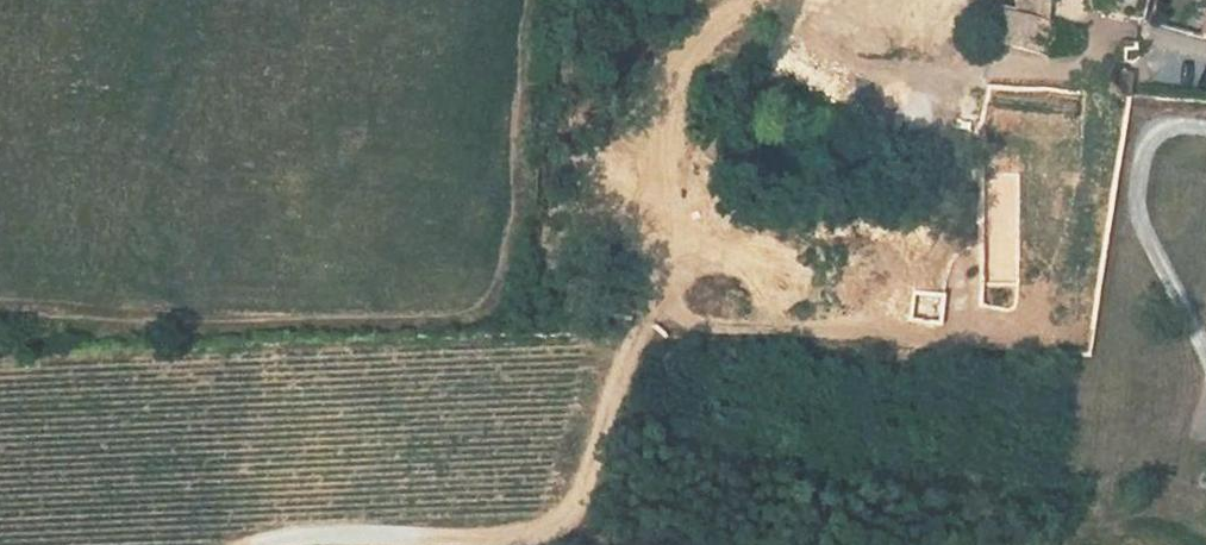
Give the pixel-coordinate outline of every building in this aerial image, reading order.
[(1039,0),(1013,0),(1013,8),(1039,9),(1039,0)] [(1024,23),(1019,36),(1054,45),(1054,13),(1050,13),(1048,21),(1024,23)] [(1054,50),(1054,45),(1019,36),(1017,39),(1008,36),(998,68),(1056,84),(1063,53),(1054,50)] [(963,273),(967,250),(890,241),(888,265),(963,273)]
